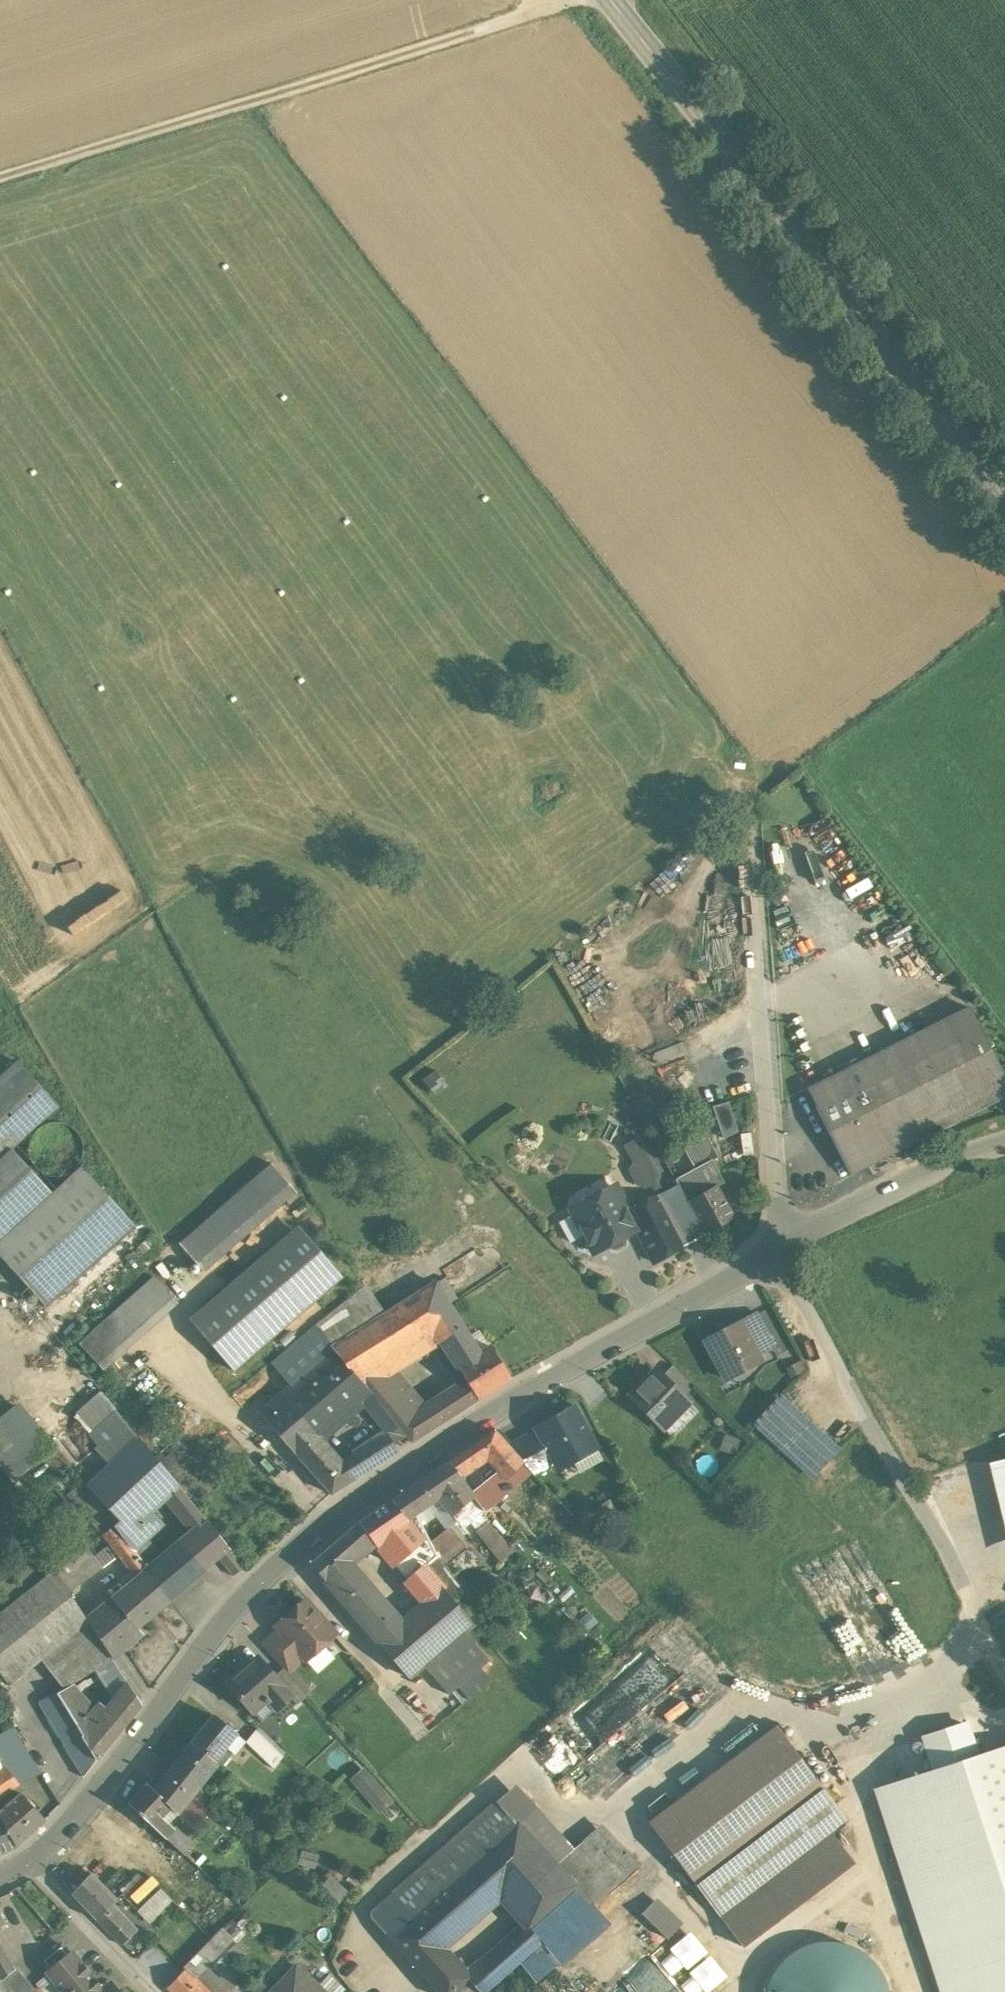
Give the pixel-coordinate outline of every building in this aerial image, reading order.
[(861,1062),(905,1148),(1004,1097),(1004,1079),(969,1008),(861,1062)] [(54,1192),(13,1147),(60,1104),(18,1058),(0,1075),(0,1241),(54,1192)] [(861,1062),(807,1090),(850,1175),(905,1148),(861,1062)] [(728,1103),(713,1107),(723,1138),(737,1131),(728,1103)] [(707,1137),(684,1150),(695,1169),(711,1160),(712,1161),(718,1158),(707,1137)] [(695,1169),(675,1180),(706,1234),(734,1219),(717,1187),(724,1183),(712,1161),(711,1160),(695,1169)] [(272,1164),(179,1244),(202,1271),(295,1191),(272,1164)] [(0,1241),(0,1256),(32,1293),(39,1301),(46,1307),(134,1227),(81,1167),(54,1192),(0,1241)] [(706,1234),(675,1180),(656,1190),(686,1246),(706,1234)] [(686,1246),(656,1190),(625,1206),(638,1231),(656,1262),(686,1246)] [(617,1192),(599,1201),(589,1198),(580,1203),(578,1212),(574,1214),(585,1235),(595,1253),(638,1231),(625,1206),(617,1192)] [(511,1206),(503,1214),(511,1222),(519,1214),(511,1206)] [(585,1235),(574,1214),(560,1222),(571,1243),(585,1235)] [(522,1218),(514,1225),(521,1233),(529,1226),(522,1218)] [(298,1226),(189,1320),(199,1332),(308,1238),(298,1226)] [(308,1238),(199,1332),(232,1370),(341,1276),(308,1238)] [(153,1277),(78,1344),(103,1371),(177,1303),(153,1277)] [(333,1347),(332,1349),(333,1351),(358,1380),(386,1362),(431,1334),(440,1344),(463,1327),(436,1283),(365,1327),(333,1347)] [(32,1293),(25,1300),(32,1308),(39,1301),(32,1293)] [(352,1307),(318,1329),(333,1347),(365,1327),(352,1307)] [(739,1324),(705,1342),(725,1380),(761,1361),(758,1354),(772,1346),(756,1315),(739,1323),(739,1324)] [(315,1326),(272,1362),(292,1386),(333,1351),(332,1349),(333,1347),(318,1329),(315,1326)] [(479,1354),(463,1327),(440,1344),(441,1345),(441,1344),(466,1382),(470,1388),(478,1400),(511,1379),(490,1347),(479,1354)] [(292,1386),(259,1414),(297,1457),(297,1456),(318,1438),(359,1402),(369,1393),(358,1380),(333,1351),(292,1386)] [(386,1362),(358,1380),(369,1393),(375,1400),(376,1400),(406,1436),(411,1442),(430,1430),(417,1413),(424,1408),(386,1362)] [(694,1386),(673,1365),(662,1376),(683,1397),(694,1386)] [(662,1376),(656,1371),(631,1397),(662,1428),(688,1402),(683,1397),(662,1376)] [(466,1382),(443,1396),(457,1414),(470,1405),(462,1394),(470,1388),(466,1382)] [(478,1400),(470,1388),(462,1394),(470,1405),(478,1400)] [(783,1392),(773,1403),(832,1456),(842,1445),(783,1392)] [(387,1435),(356,1455),(356,1456),(342,1466),(353,1480),(354,1480),(398,1452),(393,1445),(406,1436),(376,1400),(375,1400),(369,1393),(359,1402),(387,1435)] [(102,1394),(75,1418),(99,1445),(94,1449),(108,1465),(138,1437),(117,1413),(102,1394)] [(424,1408),(417,1413),(430,1430),(457,1414),(443,1396),(424,1408)] [(832,1456),(773,1403),(754,1423),(813,1477),(832,1456)] [(563,1415),(537,1429),(539,1432),(555,1461),(557,1465),(571,1457),(573,1460),(595,1448),(578,1419),(580,1413),(577,1407),(570,1406),(564,1409),(563,1415)] [(14,1407),(0,1418),(0,1442),(24,1472),(50,1451),(14,1407)] [(509,1448),(495,1432),(449,1462),(460,1476),(486,1458),(498,1472),(505,1480),(506,1479),(523,1464),(509,1448)] [(539,1432),(509,1448),(532,1474),(555,1461),(539,1432)] [(725,1433),(717,1453),(734,1460),(742,1440),(725,1433)] [(154,1457),(138,1437),(108,1465),(87,1485),(120,1521),(114,1526),(134,1552),(146,1540),(162,1524),(150,1510),(165,1498),(171,1493),(174,1497),(181,1490),(154,1457)] [(177,1438),(154,1457),(177,1485),(185,1478),(172,1461),(186,1450),(177,1438)] [(342,1466),(318,1438),(297,1456),(331,1494),(353,1480),(342,1466)] [(0,1442),(0,1471),(10,1483),(24,1472),(0,1442)] [(471,1494),(458,1478),(460,1476),(449,1462),(391,1500),(391,1501),(406,1518),(413,1513),(414,1515),(415,1515),(438,1499),(466,1534),(476,1526),(484,1520),(479,1514),(484,1511),(471,1494)] [(987,1467),(1004,1541),(1004,1462),(987,1467)] [(505,1480),(498,1472),(484,1484),(497,1500),(513,1487),(506,1479),(505,1480)] [(484,1484),(471,1494),(484,1511),(497,1500),(484,1484)] [(120,1521),(87,1485),(71,1499),(102,1535),(114,1526),(120,1521)] [(207,1522),(181,1490),(174,1497),(171,1493),(165,1498),(194,1533),(207,1522)] [(391,1501),(359,1523),(372,1542),(377,1549),(378,1548),(382,1553),(408,1533),(405,1524),(408,1522),(406,1518),(391,1501)] [(359,1523),(324,1553),(339,1570),(325,1582),(407,1678),(422,1665),(448,1695),(457,1687),(468,1700),(491,1681),(480,1668),(489,1660),(463,1630),(472,1623),(444,1590),(425,1569),(437,1558),(429,1543),(415,1515),(414,1515),(413,1513),(406,1518),(408,1522),(405,1524),(408,1533),(382,1553),(408,1583),(407,1584),(424,1604),(401,1623),(369,1587),(370,1586),(349,1562),(372,1542),(359,1523)] [(489,1526),(484,1520),(476,1526),(506,1558),(513,1551),(489,1526)] [(229,1550),(207,1522),(194,1533),(216,1560),(218,1559),(229,1550)] [(134,1552),(114,1526),(102,1535),(127,1568),(139,1559),(134,1552)] [(449,1527),(429,1543),(437,1558),(441,1564),(465,1546),(449,1527)] [(216,1560),(194,1533),(181,1544),(203,1571),(216,1560)] [(146,1540),(134,1552),(139,1559),(152,1547),(146,1540)] [(162,1559),(152,1547),(139,1559),(148,1571),(145,1574),(168,1601),(168,1600),(203,1571),(181,1544),(162,1559)] [(86,1548),(55,1572),(69,1593),(102,1568),(86,1548)] [(244,1568),(229,1550),(218,1559),(233,1576),(244,1568)] [(339,1570),(324,1553),(310,1565),(325,1582),(339,1570)] [(168,1601),(145,1574),(148,1571),(139,1559),(127,1568),(131,1573),(121,1581),(127,1589),(113,1600),(105,1607),(116,1621),(124,1614),(136,1629),(137,1628),(138,1627),(148,1619),(157,1611),(167,1602),(167,1603),(169,1601),(168,1600),(168,1601)] [(0,1615),(0,1674),(8,1686),(38,1661),(87,1621),(86,1620),(85,1618),(69,1593),(55,1572),(0,1615)] [(124,1614),(116,1621),(105,1607),(113,1600),(112,1599),(86,1620),(87,1621),(112,1659),(142,1634),(137,1628),(136,1629),(124,1614)] [(335,1634),(305,1601),(276,1626),(279,1630),(303,1657),(315,1646),(318,1649),(335,1634)] [(87,1621),(38,1661),(57,1694),(73,1685),(112,1659),(87,1621)] [(279,1630),(262,1645),(283,1668),(286,1672),(303,1657),(279,1630)] [(257,1658),(227,1684),(252,1713),(265,1701),(268,1704),(270,1702),(276,1710),(290,1698),(291,1697),(274,1677),(257,1658)] [(286,1672),(283,1668),(274,1677),(291,1697),(290,1698),(296,1705),(307,1695),(286,1672)] [(654,1717),(579,1767),(593,1787),(677,1731),(672,1722),(716,1692),(702,1671),(685,1682),(689,1689),(670,1702),(670,1701),(651,1714),(654,1717)] [(57,1694),(44,1702),(51,1713),(63,1706),(66,1710),(84,1697),(73,1685),(57,1694)] [(139,1702),(128,1685),(115,1704),(129,1715),(139,1702)] [(95,1709),(84,1697),(66,1710),(75,1725),(59,1735),(84,1776),(96,1760),(131,1717),(129,1715),(115,1704),(107,1714),(98,1706),(95,1709)] [(550,1738),(572,1764),(620,1725),(608,1710),(598,1699),(550,1738)] [(51,1713),(47,1716),(59,1735),(75,1725),(66,1710),(63,1706),(51,1713)] [(213,1716),(191,1743),(220,1767),(228,1756),(222,1751),(236,1734),(213,1716)] [(775,1726),(648,1823),(719,1917),(823,1839),(847,1821),(775,1726)] [(12,1730),(0,1738),(0,1759),(1,1760),(6,1768),(6,1769),(17,1783),(25,1778),(26,1781),(39,1772),(26,1751),(26,1752),(12,1730)] [(283,1756),(256,1730),(245,1743),(273,1769),(283,1756)] [(191,1743),(172,1766),(198,1788),(199,1787),(209,1774),(216,1780),(225,1771),(220,1767),(191,1743)] [(875,1794),(943,1991),(1004,1991),(1004,1749),(875,1794)] [(198,1788),(172,1766),(165,1775),(191,1797),(198,1788)] [(360,1766),(345,1781),(380,1814),(395,1802),(360,1766)] [(0,1771),(0,1797),(17,1783),(6,1769),(6,1768),(0,1771)] [(191,1797),(165,1775),(153,1790),(171,1806),(170,1808),(177,1814),(191,1797)] [(153,1790),(147,1784),(128,1804),(138,1814),(140,1816),(141,1816),(164,1838),(173,1828),(167,1823),(165,1824),(159,1819),(170,1808),(171,1806),(153,1790)] [(218,1803),(199,1787),(198,1788),(191,1797),(209,1813),(213,1809),(218,1803)] [(517,1792),(487,1817),(504,1837),(517,1826),(553,1865),(569,1853),(517,1792)] [(21,1794),(0,1812),(0,1820),(15,1847),(45,1820),(21,1794)] [(487,1817),(454,1845),(471,1865),(504,1837),(487,1817)] [(15,1847),(0,1820),(0,1854),(15,1847)] [(553,1865),(517,1826),(504,1837),(471,1865),(499,1895),(527,1926),(551,1905),(552,1905),(572,1887),(553,1865)] [(600,1827),(583,1842),(618,1881),(634,1866),(600,1827)] [(193,1845),(174,1828),(173,1828),(164,1838),(183,1856),(193,1845)] [(823,1839),(719,1917),(745,1954),(852,1873),(823,1839)] [(569,1853),(553,1865),(572,1887),(552,1905),(564,1921),(588,1947),(613,1926),(594,1903),(618,1881),(583,1842),(569,1853)] [(454,1845),(372,1916),(390,1938),(471,1865),(454,1845)] [(304,1846),(291,1859),(306,1876),(320,1863),(304,1846)] [(390,1938),(389,1939),(416,1968),(440,1947),(499,1895),(471,1865),(390,1938)] [(115,1900),(91,1876),(72,1894),(113,1936),(127,1922),(110,1906),(115,1900)] [(330,1877),(318,1888),(334,1904),(345,1892),(330,1877)] [(162,1887),(138,1911),(147,1921),(154,1928),(165,1918),(158,1911),(172,1897),(162,1887)] [(660,1902),(644,1916),(670,1942),(685,1929),(660,1902)] [(527,1926),(492,1957),(499,1965),(495,1969),(501,1978),(517,1964),(564,1921),(552,1905),(551,1905),(527,1926)] [(127,1922),(113,1936),(122,1945),(147,1921),(138,1911),(127,1922)] [(565,1967),(588,1947),(564,1921),(517,1964),(537,1986),(562,1964),(565,1967)] [(183,1968),(185,1970),(168,1988),(172,1991),(209,1991),(194,1977),(197,1973),(198,1975),(232,1940),(221,1928),(183,1968)] [(60,1944),(40,1961),(49,1971),(69,1955),(60,1944)] [(233,1945),(212,1966),(234,1987),(240,1981),(229,1969),(243,1956),(233,1945)] [(440,1947),(416,1968),(437,1991),(455,1991),(468,1980),(479,1991),(485,1991),(501,1978),(495,1969),(499,1965),(492,1957),(488,1961),(487,1960),(467,1971),(462,1962),(458,1965),(440,1947)] [(346,1968),(333,1952),(326,1958),(333,1967),(339,1974),(346,1968)] [(47,1973),(63,1991),(103,1991),(72,1953),(69,1955),(49,1971),(47,1973)] [(0,1958),(0,1982),(15,1970),(14,1969),(5,1955),(0,1958)] [(271,1991),(324,1991),(316,1985),(296,1966),(271,1991)] [(316,1985),(324,1991),(343,1991),(348,1986),(339,1974),(333,1967),(316,1985)] [(15,1968),(14,1969),(15,1970),(0,1982),(6,1991),(30,1991),(33,1990),(15,1968)] [(229,1991),(241,1991),(248,1985),(242,1979),(234,1987),(229,1991)] [(468,1980),(455,1991),(479,1991),(468,1980)] [(251,1991),(271,1991),(261,1982),(251,1991)]
